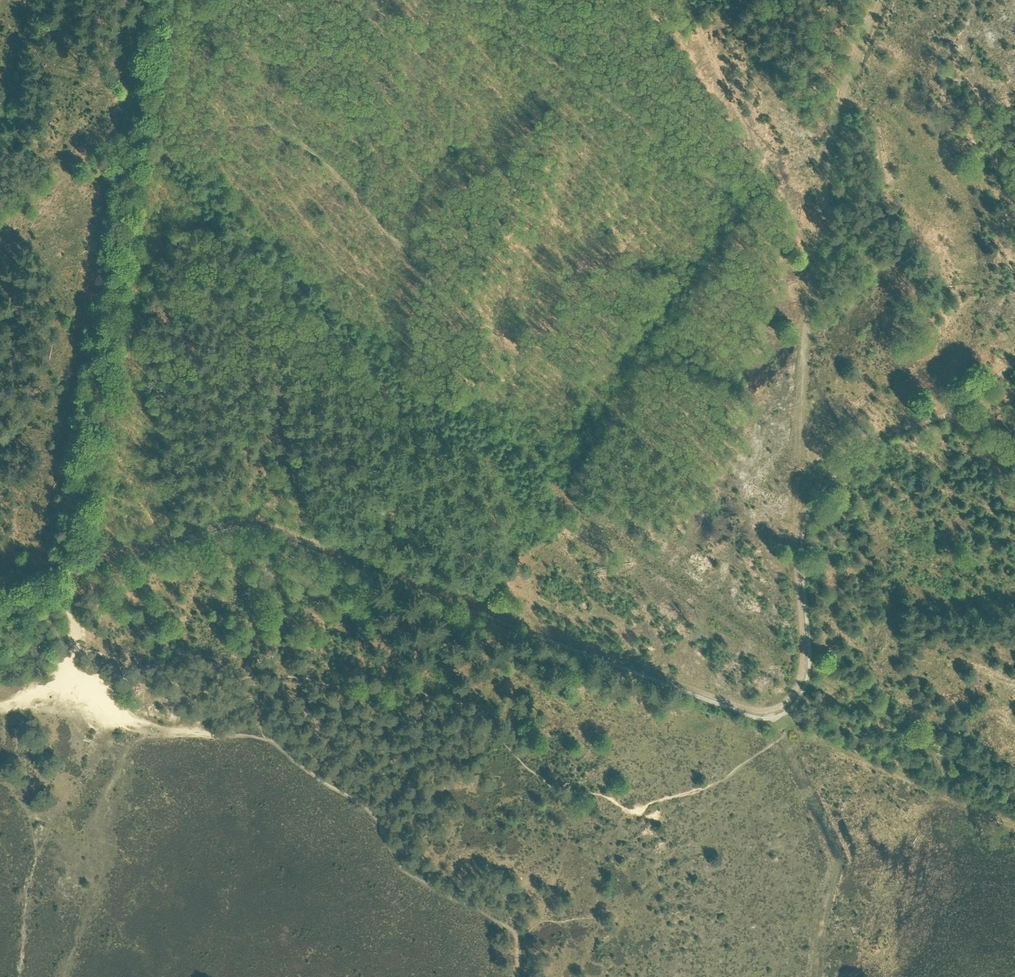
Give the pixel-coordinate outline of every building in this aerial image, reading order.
[(630,838),(636,848),(649,841),(641,827),(636,830),(638,833),(630,838)] [(623,883),(626,888),(634,884),(631,879),(623,883)]
